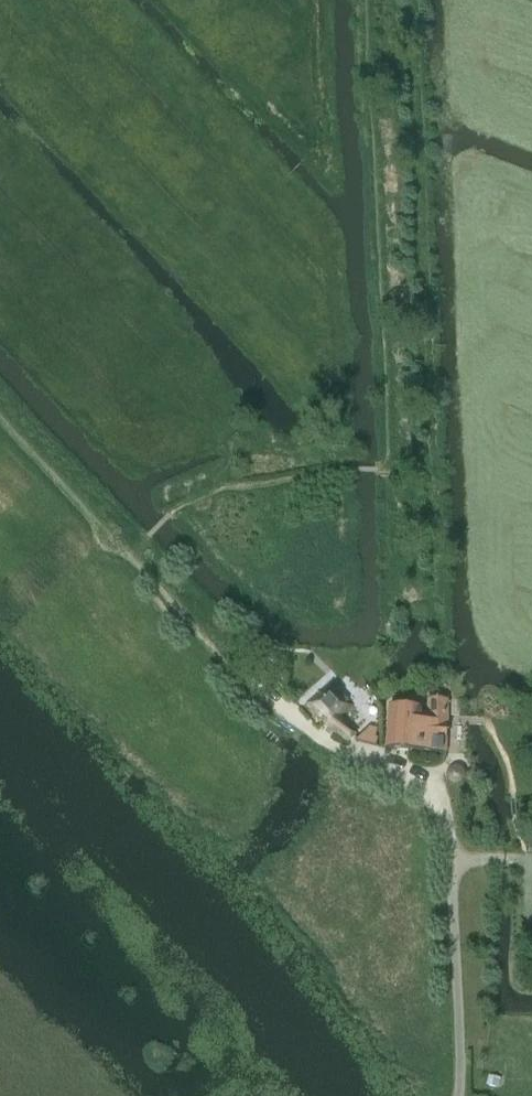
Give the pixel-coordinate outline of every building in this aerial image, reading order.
[(331,684),(308,704),(329,727),(348,742),(355,734),(339,718),(352,706),(331,684)] [(391,705),(388,749),(446,754),(448,700),(430,699),(429,721),(421,720),(422,707),(391,705)] [(364,744),(378,744),(378,730),(363,730),(364,744)]
